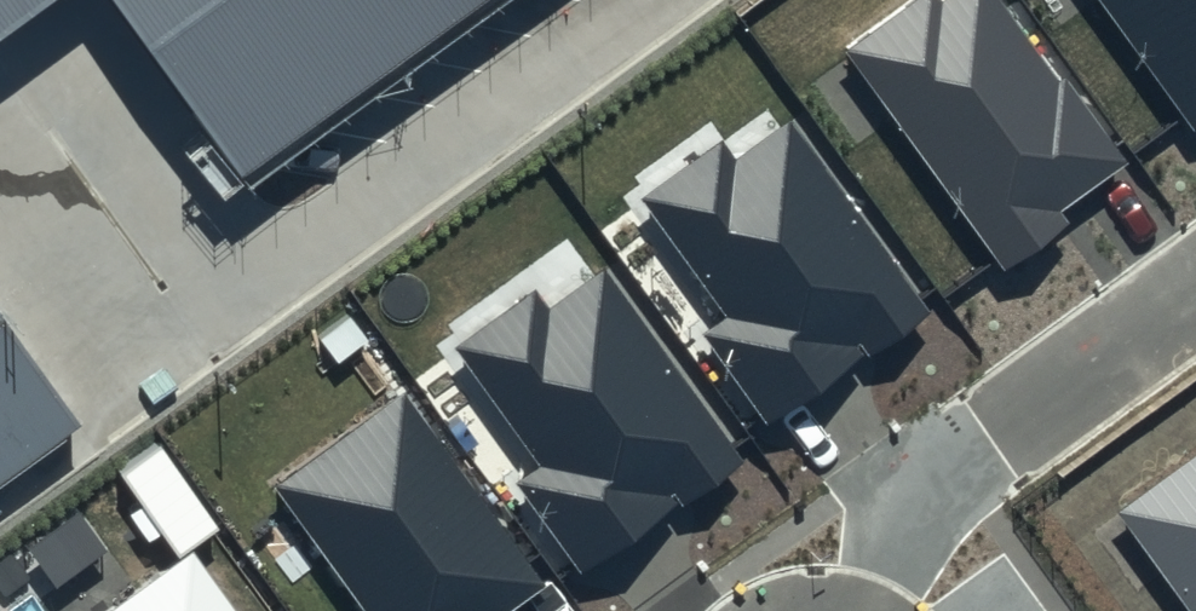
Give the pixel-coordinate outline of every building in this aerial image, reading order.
[(36,0),(0,0),(0,26),(36,0)] [(248,161),(471,0),(131,0),(248,161)] [(1001,0),(946,0),(945,0),(912,0),(845,47),(1003,269),(1068,223),(1060,211),(1126,163),(1065,78),(1059,82),(1001,0)] [(1192,136),(1195,133),(1195,0),(1094,0),(1192,136)] [(922,312),(789,125),(737,162),(722,141),(640,199),(725,319),(704,333),(767,422),(922,312)] [(741,460),(606,271),(550,311),(535,290),(455,347),(540,466),(514,484),(580,575),(741,460)] [(72,409),(0,309),(0,458),(72,409)] [(405,389),(270,486),(361,610),(509,610),(547,584),(405,389)] [(1117,514),(1188,610),(1195,610),(1195,457),(1117,514)] [(194,554),(115,610),(235,610),(194,554)]
